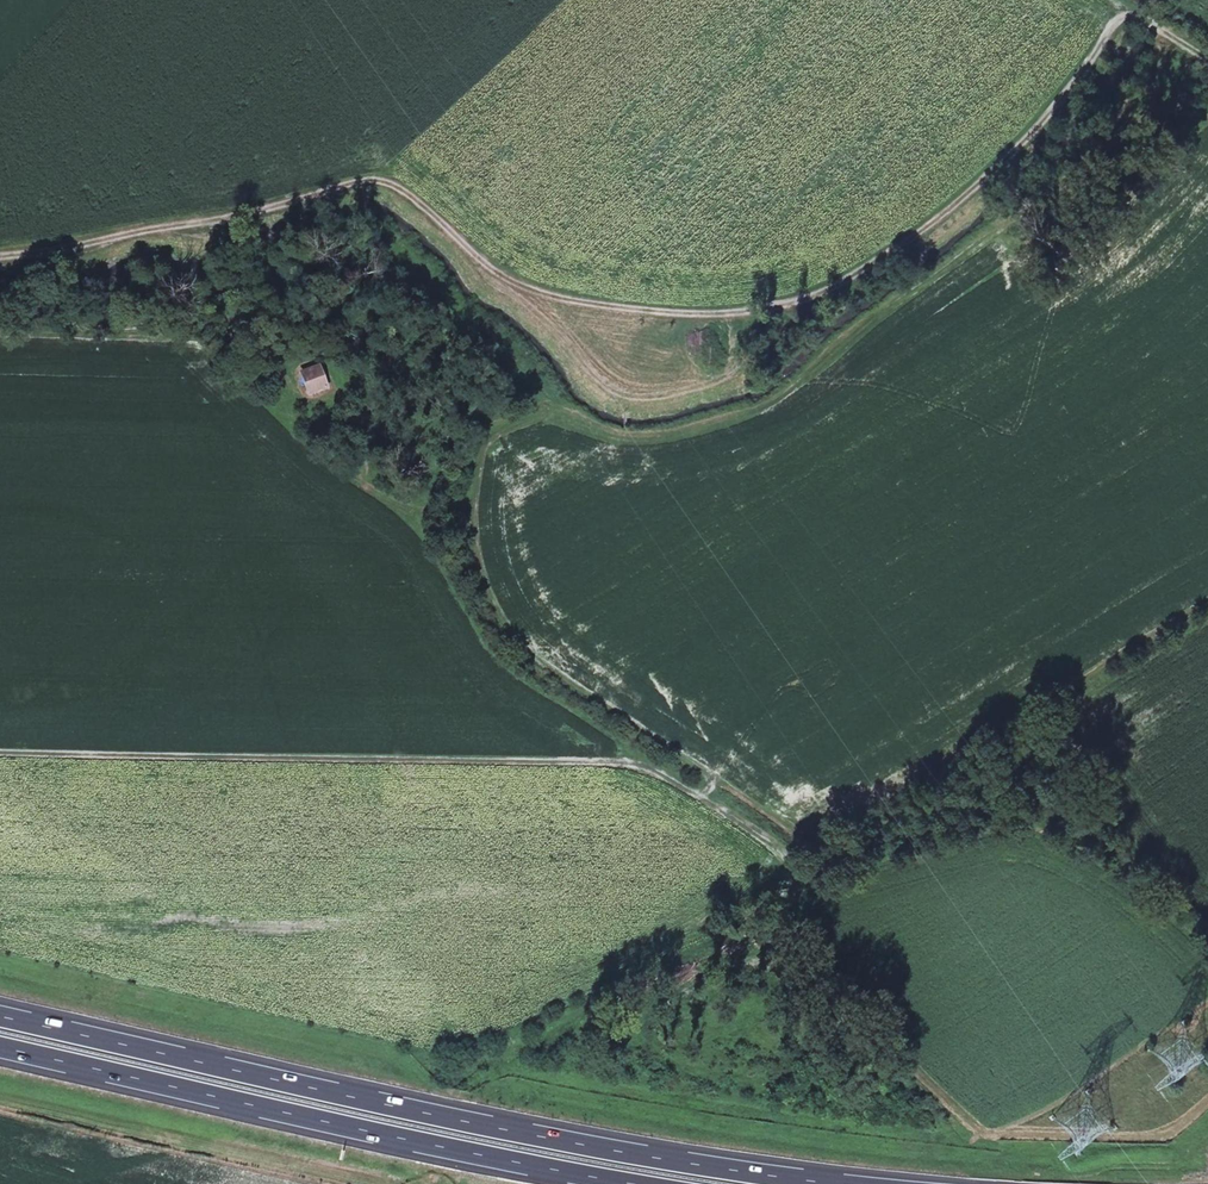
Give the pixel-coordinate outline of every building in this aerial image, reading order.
[(316,369),(314,364),(303,367),(306,379),(303,380),(308,394),(327,389),(320,367),(316,369)]
